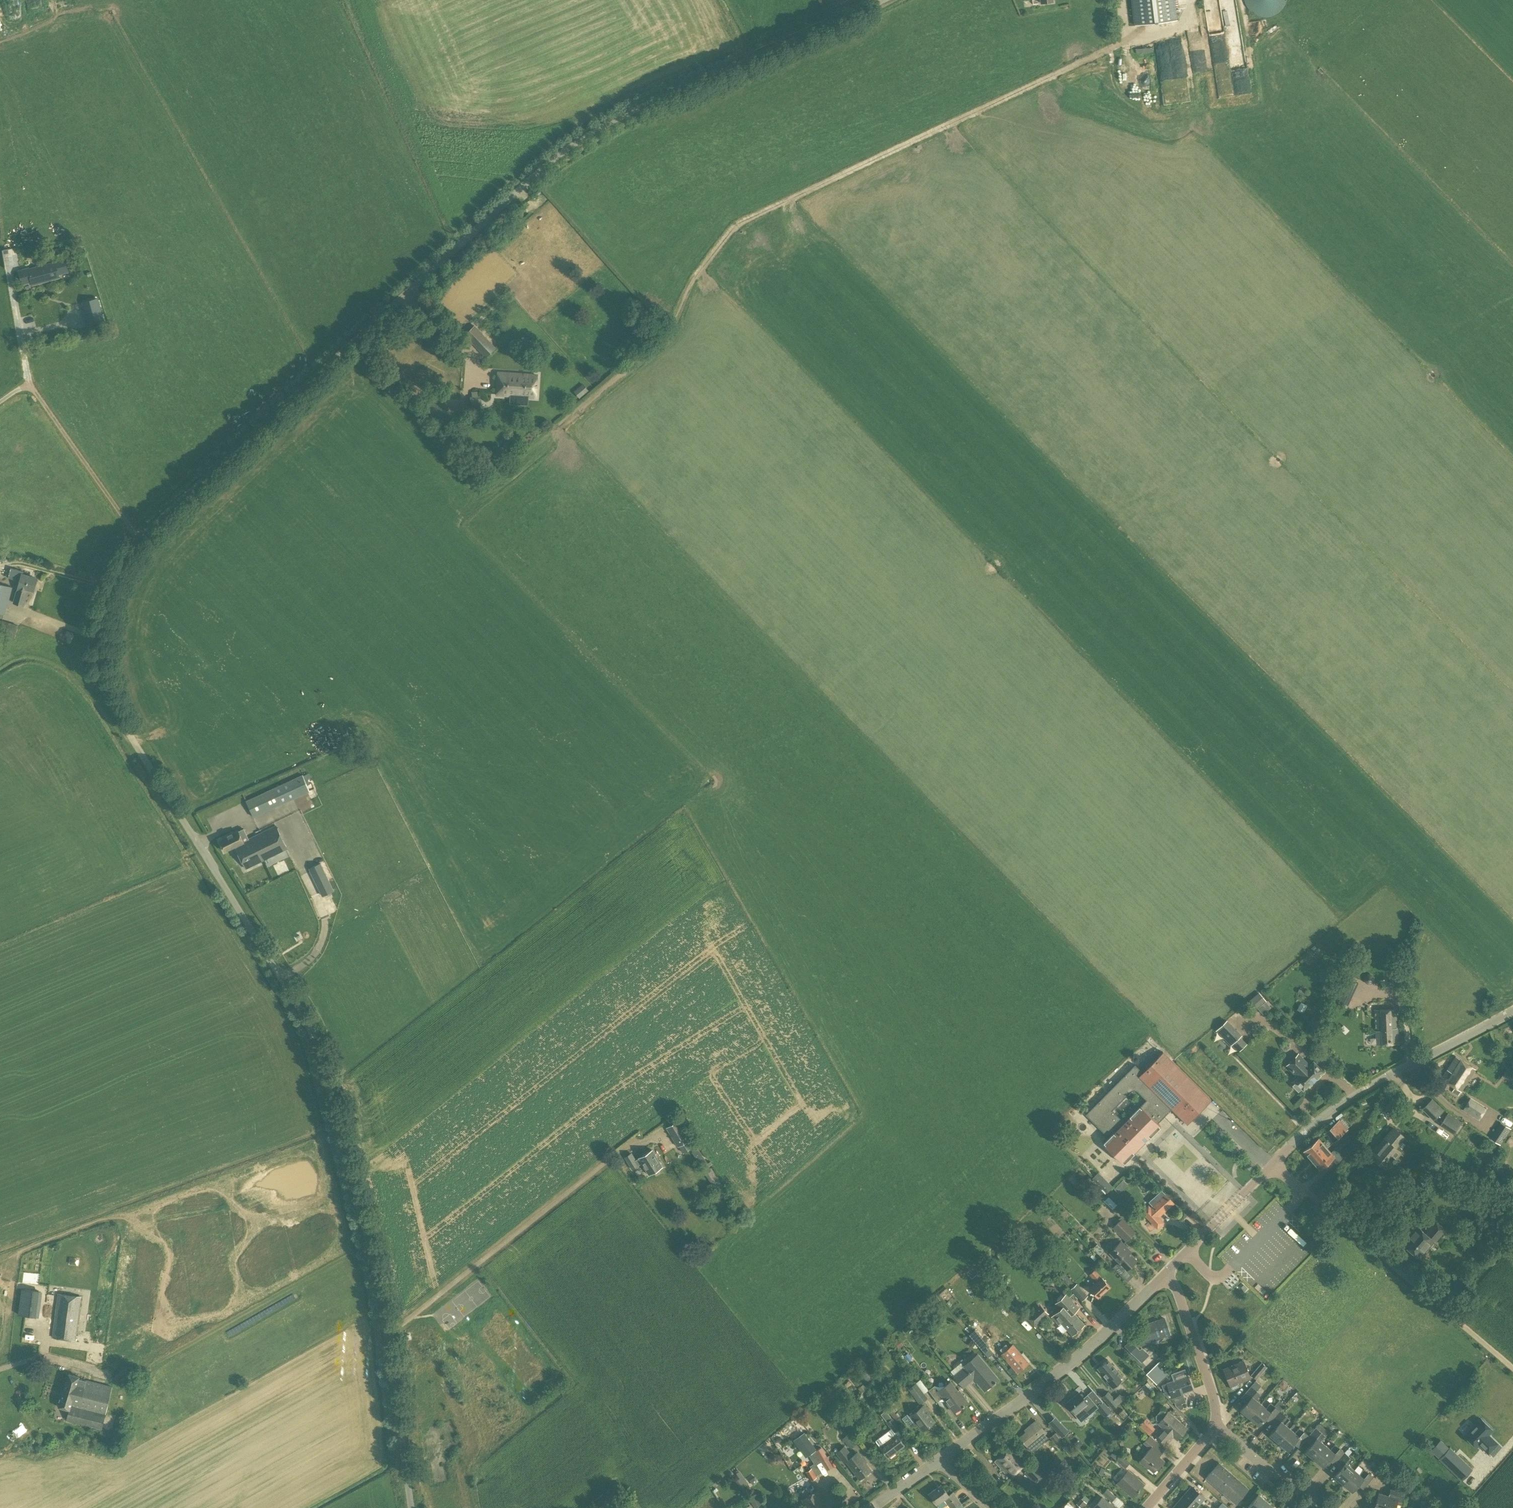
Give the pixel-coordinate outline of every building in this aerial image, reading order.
[(1135,25),(1177,20),(1175,0),(1132,0),(1135,25)] [(1268,16),(1271,15),(1275,14),(1278,12),(1281,10),(1283,7),(1285,3),(1286,0),(1244,0),(1245,2),(1246,5),(1248,8),(1251,11),(1254,13),(1257,15),(1260,16),(1264,16),(1268,16)] [(54,257),(67,253),(65,246),(51,250),(54,257)] [(67,271),(63,257),(54,260),(54,261),(28,268),(28,267),(18,270),(22,283),(31,281),(32,284),(59,276),(58,273),(67,271)] [(101,308),(88,312),(92,324),(104,320),(101,308)] [(464,334),(472,342),(482,333),(481,331),(474,325),(464,334)] [(535,397),(536,375),(498,373),(496,395),(535,397)] [(444,418),(445,403),(430,402),(429,416),(444,418)] [(33,591),(37,578),(22,574),(14,602),(23,605),(28,589),(33,591)] [(12,587),(0,583),(0,613),(5,615),(12,587)] [(18,625),(0,619),(0,635),(14,639),(18,625)] [(253,816),(310,791),(303,775),(246,800),(253,816)] [(287,850),(275,826),(248,839),(243,828),(219,840),(224,851),(235,845),(246,868),(284,850),(284,852),(287,850)] [(320,863),(309,868),(322,896),(334,891),(320,863)] [(1403,986),(1408,971),(1400,968),(1395,983),(1403,986)] [(1346,1007),(1358,983),(1343,976),(1332,1001),(1346,1007)] [(1254,1009),(1265,1000),(1259,992),(1248,1002),(1254,1009)] [(1397,1043),(1395,1009),(1374,1011),(1374,1014),(1375,1030),(1376,1044),(1397,1043)] [(1238,1052),(1246,1044),(1239,1036),(1241,1035),(1226,1020),(1215,1030),(1230,1045),(1231,1045),(1238,1052)] [(1166,1114),(1171,1109),(1187,1124),(1211,1099),(1184,1072),(1182,1071),(1163,1052),(1160,1054),(1142,1072),(1135,1064),(1110,1089),(1085,1114),(1109,1137),(1103,1143),(1123,1163),(1124,1163),(1125,1162),(1160,1125),(1158,1123),(1164,1116),(1166,1114)] [(1309,1065),(1298,1054),(1286,1065),(1298,1076),(1294,1081),(1295,1082),(1292,1085),(1298,1091),(1301,1088),(1303,1090),(1310,1082),(1311,1083),(1316,1078),(1315,1078),(1323,1070),(1313,1061),(1309,1065)] [(1461,1090),(1474,1069),(1455,1057),(1447,1070),(1442,1078),(1455,1086),(1452,1092),(1458,1095),(1461,1090)] [(1512,1081),(1512,1071),(1509,1068),(1504,1076),(1512,1082),(1512,1081)] [(1433,1120),(1443,1110),(1432,1098),(1421,1108),(1433,1120)] [(1478,1120),(1485,1108),(1469,1098),(1462,1109),(1478,1120)] [(1453,1134),(1461,1122),(1447,1113),(1439,1125),(1453,1134)] [(1340,1119),(1348,1125),(1351,1122),(1343,1115),(1340,1119)] [(677,1146),(689,1139),(678,1120),(666,1127),(677,1146)] [(1332,1142),(1347,1130),(1339,1120),(1324,1133),(1332,1142)] [(1500,1144),(1510,1128),(1501,1122),(1490,1138),(1500,1144)] [(1385,1168),(1399,1152),(1394,1148),(1404,1137),(1393,1128),(1377,1147),(1379,1149),(1372,1157),(1385,1168)] [(1346,1131),(1339,1137),(1343,1141),(1350,1136),(1349,1135),(1346,1131)] [(1312,1160),(1327,1148),(1319,1139),(1304,1151),(1312,1160)] [(1327,1148),(1312,1160),(1319,1169),(1332,1158),(1336,1164),(1339,1162),(1347,1150),(1341,1143),(1330,1152),(1327,1148)] [(648,1174),(662,1166),(652,1149),(639,1157),(648,1174)] [(630,1163),(635,1160),(631,1153),(626,1156),(630,1163)] [(716,1167),(705,1171),(709,1181),(720,1177),(716,1167)] [(1098,1172),(1092,1178),(1107,1192),(1112,1186),(1099,1173),(1098,1172)] [(1177,1188),(1181,1185),(1178,1182),(1164,1194),(1161,1191),(1149,1202),(1152,1205),(1150,1207),(1148,1205),(1142,1211),(1157,1228),(1164,1222),(1158,1216),(1183,1194),(1177,1188)] [(1126,1241),(1135,1231),(1121,1218),(1112,1227),(1126,1241)] [(1435,1241),(1445,1229),(1434,1220),(1424,1233),(1416,1227),(1402,1244),(1419,1258),(1434,1240),(1435,1241)] [(1127,1269),(1136,1260),(1127,1251),(1129,1249),(1120,1241),(1109,1252),(1127,1269)] [(1100,1255),(1103,1251),(1103,1249),(1097,1243),(1093,1248),(1100,1255)] [(975,1263),(972,1266),(978,1273),(981,1270),(975,1263)] [(1101,1278),(1094,1269),(1089,1274),(1096,1282),(1090,1288),(1097,1297),(1110,1286),(1102,1277),(1101,1278)] [(1069,1286),(1073,1282),(1063,1271),(1059,1275),(1069,1286)] [(1081,1301),(1087,1295),(1076,1283),(1070,1288),(1081,1301)] [(39,1317),(42,1291),(21,1288),(18,1314),(39,1317)] [(86,1329),(77,1328),(81,1297),(58,1294),(52,1337),(76,1340),(76,1338),(85,1339),(84,1344),(99,1346),(100,1335),(105,1335),(106,1324),(87,1321),(86,1329)] [(1035,1327),(1042,1321),(1041,1320),(1048,1314),(1040,1304),(1026,1317),(1035,1327)] [(1072,1335),(1084,1324),(1065,1304),(1054,1315),(1072,1335)] [(990,1324),(1007,1342),(1014,1336),(997,1318),(990,1324)] [(1141,1361),(1148,1355),(1141,1347),(1140,1344),(1170,1334),(1164,1318),(1144,1325),(1146,1331),(1136,1335),(1130,1340),(1131,1340),(1126,1345),(1141,1361)] [(974,1329),(968,1334),(988,1357),(993,1353),(988,1346),(989,1346),(974,1329)] [(898,1338),(893,1341),(898,1348),(903,1345),(898,1338)] [(1017,1372),(1028,1362),(1013,1345),(1002,1354),(1017,1372)] [(1182,1360),(1185,1369),(1188,1368),(1193,1367),(1189,1353),(1182,1360)] [(998,1378),(978,1354),(964,1366),(964,1367),(954,1375),(963,1387),(974,1378),(984,1390),(998,1378)] [(1112,1388),(1121,1380),(1120,1379),(1122,1377),(1118,1372),(1107,1359),(1098,1368),(1108,1380),(1107,1381),(1112,1388)] [(1231,1388),(1238,1385),(1237,1383),(1250,1378),(1243,1361),(1223,1369),(1231,1388)] [(1256,1379),(1267,1366),(1261,1362),(1251,1374),(1256,1379)] [(863,1365),(855,1372),(864,1383),(871,1377),(873,1376),(863,1365)] [(1158,1373),(1152,1367),(1146,1374),(1151,1379),(1156,1384),(1163,1378),(1169,1371),(1164,1366),(1158,1373)] [(101,1428),(112,1387),(78,1378),(79,1376),(67,1373),(58,1406),(70,1409),(67,1419),(101,1428)] [(1180,1394),(1192,1389),(1188,1376),(1167,1383),(1167,1384),(1162,1385),(1165,1392),(1170,1390),(1172,1398),(1181,1395),(1180,1394)] [(957,1391),(950,1381),(938,1390),(954,1412),(968,1402),(959,1390),(957,1391)] [(922,1402),(928,1398),(916,1382),(908,1388),(920,1404),(922,1402)] [(1114,1398),(1108,1391),(1102,1397),(1112,1409),(1118,1405),(1117,1404),(1124,1399),(1120,1393),(1114,1398)] [(1250,1418),(1261,1404),(1255,1399),(1260,1394),(1256,1391),(1240,1410),(1250,1418)] [(1083,1397),(1079,1392),(1066,1403),(1074,1413),(1080,1421),(1097,1407),(1104,1417),(1111,1411),(1103,1401),(1097,1406),(1087,1394),(1083,1397)] [(1279,1398),(1273,1403),(1279,1409),(1284,1403),(1279,1398)] [(935,1421),(927,1411),(929,1410),(924,1404),(909,1416),(907,1414),(903,1417),(902,1418),(908,1426),(913,1422),(916,1426),(918,1425),(922,1431),(935,1421)] [(1261,1404),(1250,1418),(1258,1425),(1270,1411),(1261,1404)] [(895,1418),(898,1416),(891,1409),(889,1411),(895,1418)] [(1123,1418),(1127,1414),(1122,1409),(1118,1413),(1123,1418)] [(899,1427),(886,1410),(880,1414),(885,1420),(886,1419),(887,1421),(886,1422),(893,1432),(899,1427)] [(1167,1413),(1164,1410),(1160,1410),(1155,1415),(1156,1419),(1159,1422),(1158,1423),(1163,1427),(1156,1435),(1166,1444),(1173,1436),(1177,1440),(1187,1428),(1168,1412),(1167,1413)] [(1278,1442),(1290,1429),(1284,1424),(1289,1419),(1285,1415),(1269,1434),(1278,1442)] [(1493,1430),(1480,1417),(1463,1435),(1476,1448),(1479,1445),(1488,1454),(1498,1444),(1489,1435),(1493,1430)] [(1148,1435),(1155,1428),(1145,1419),(1138,1426),(1148,1435)] [(1031,1452),(1048,1438),(1045,1434),(1046,1433),(1035,1420),(1028,1426),(1029,1428),(1019,1437),(1027,1446),(1026,1446),(1031,1452)] [(1290,1429),(1278,1442),(1287,1450),(1299,1436),(1290,1429)] [(801,1443),(809,1454),(817,1450),(804,1432),(793,1440),(797,1446),(801,1443)] [(1058,1447),(1064,1443),(1055,1432),(1049,1437),(1058,1447)] [(1314,1459),(1325,1445),(1320,1441),(1325,1435),(1321,1432),(1316,1437),(1305,1451),(1314,1459)] [(850,1449),(856,1443),(847,1433),(841,1439),(850,1449)] [(888,1457),(904,1445),(896,1434),(880,1446),(888,1457)] [(1090,1439),(1096,1445),(1100,1441),(1095,1435),(1090,1439)] [(1154,1472),(1164,1460),(1159,1456),(1165,1449),(1149,1435),(1143,1442),(1150,1448),(1140,1460),(1154,1472)] [(1449,1448),(1440,1440),(1430,1451),(1439,1459),(1438,1459),(1461,1481),(1472,1469),(1450,1447),(1449,1448)] [(1330,1449),(1325,1445),(1314,1459),(1323,1466),(1331,1456),(1336,1461),(1344,1452),(1335,1444),(1330,1449)] [(853,1456),(844,1445),(835,1452),(843,1463),(846,1461),(859,1479),(871,1470),(857,1453),(853,1456)] [(1028,1467),(1025,1464),(1027,1462),(1010,1446),(994,1461),(1010,1478),(1022,1466),(1026,1470),(1024,1472),(1035,1484),(1035,1483),(1041,1490),(1051,1481),(1034,1462),(1028,1467)] [(817,1450),(809,1454),(814,1463),(826,1456),(821,1447),(817,1450)] [(1343,1483),(1354,1470),(1349,1465),(1354,1460),(1344,1452),(1336,1461),(1342,1466),(1333,1476),(1343,1483)] [(1125,1468),(1130,1462),(1120,1453),(1115,1460),(1125,1468)] [(1235,1503),(1248,1488),(1218,1462),(1206,1477),(1235,1503)] [(1354,1470),(1343,1483),(1351,1491),(1360,1481),(1365,1486),(1373,1476),(1363,1468),(1359,1474),(1354,1470)] [(812,1469),(806,1473),(810,1480),(816,1476),(812,1469)] [(1132,1497),(1144,1484),(1128,1470),(1117,1483),(1132,1497)] [(742,1472),(736,1477),(743,1486),(749,1482),(742,1472)] [(941,1485),(929,1493),(936,1504),(944,1499),(951,1507),(954,1507),(961,1503),(953,1492),(948,1495),(941,1485)] [(1203,1496),(1192,1487),(1174,1507),(1194,1507),(1203,1496)] [(805,1488),(798,1492),(801,1498),(801,1499),(804,1505),(800,1507),(824,1507),(827,1507),(817,1490),(816,1491),(809,1495),(805,1488)] [(1111,1501),(1116,1496),(1107,1488),(1102,1493),(1111,1501)] [(1385,1507),(1394,1507),(1395,1503),(1401,1505),(1405,1493),(1391,1489),(1389,1496),(1379,1493),(1375,1505),(1385,1507)] [(755,1507),(762,1503),(755,1493),(748,1498),(755,1507)] [(1268,1502),(1258,1494),(1248,1506),(1250,1507),(1263,1507),(1268,1502)] [(597,1507),(607,1507),(609,1507),(604,1497),(594,1502),(597,1507)] [(1102,1497),(1093,1507),(1094,1507),(1115,1507),(1102,1497)]
